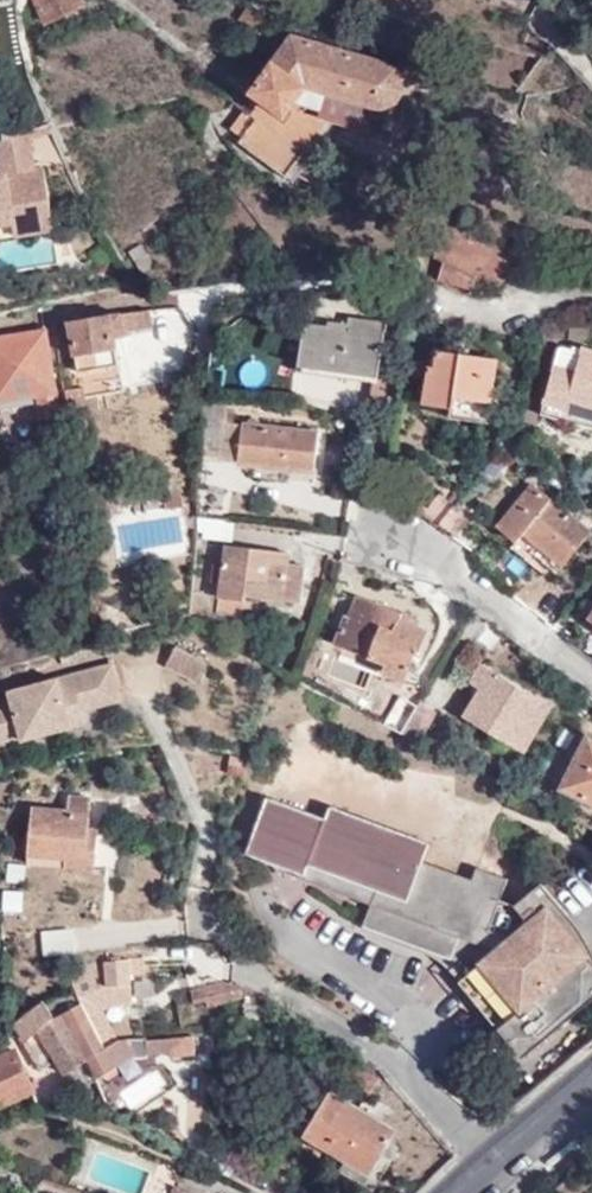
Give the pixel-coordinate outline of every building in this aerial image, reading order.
[(81,0),(33,0),(44,25),(84,6),(81,0)] [(283,33),(248,9),(240,20),(265,37),(261,42),(271,48),(283,33)] [(326,94),(373,108),(374,104),(383,106),(391,106),(400,100),(405,93),(403,79),(424,85),(422,90),(428,91),(434,71),(402,61),(397,73),(383,69),(385,65),(291,36),(251,93),(285,119),(295,104),(322,110),(326,94)] [(365,134),(373,108),(326,94),(322,110),(319,122),(365,134)] [(257,122),(245,113),(232,132),(244,139),(240,144),(288,177),(302,156),(271,133),(268,139),(253,128),(257,122)] [(20,135),(20,126),(0,128),(0,129),(1,141),(20,135)] [(32,135),(31,131),(20,135),(1,141),(0,142),(0,145),(32,135)] [(52,213),(45,170),(37,172),(32,135),(0,145),(0,162),(3,178),(0,178),(0,230),(15,227),(14,220),(52,213)] [(516,266),(399,208),(388,233),(435,256),(433,260),(444,264),(438,280),(481,293),(484,290),(501,286),(516,266)] [(16,237),(55,230),(52,213),(14,220),(15,227),(16,237)] [(155,265),(143,246),(132,252),(143,272),(155,265)] [(149,312),(69,323),(73,357),(114,352),(112,340),(130,338),(130,331),(151,328),(149,312)] [(385,324),(349,318),(347,324),(330,322),(328,328),(306,325),(299,365),(378,376),(385,324)] [(570,322),(570,341),(591,342),(591,323),(570,322)] [(0,335),(0,399),(36,393),(40,416),(59,413),(46,328),(0,335)] [(591,405),(591,352),(584,349),(582,355),(563,348),(548,402),(568,407),(570,399),(591,405)] [(114,352),(73,357),(76,372),(116,367),(114,352)] [(457,399),(492,403),(499,362),(439,354),(437,369),(431,368),(425,406),(455,410),(457,399)] [(299,376),(297,392),(350,397),(352,382),(299,376)] [(62,391),(64,406),(83,403),(81,389),(62,391)] [(490,415),(492,403),(457,399),(455,410),(490,415)] [(570,399),(568,407),(548,402),(545,413),(573,422),(576,413),(591,418),(591,405),(570,399)] [(34,436),(31,421),(0,427),(0,442),(34,436)] [(222,425),(219,459),(239,461),(239,465),(315,471),(319,435),(224,425),(222,425)] [(524,446),(510,436),(500,450),(514,459),(524,446)] [(591,535),(534,488),(499,529),(519,544),(526,535),(565,568),(591,535)] [(459,505),(462,501),(447,489),(424,518),(438,528),(459,505)] [(288,565),(289,556),(227,547),(220,598),(243,601),(245,595),(299,603),(304,568),(288,565)] [(417,585),(401,579),(395,593),(412,598),(417,585)] [(417,621),(361,598),(352,620),(346,617),(336,643),(384,663),(381,670),(402,679),(412,657),(415,658),(426,634),(414,629),(417,621)] [(165,665),(196,682),(207,661),(176,644),(165,665)] [(0,705),(0,741),(22,735),(23,739),(85,723),(83,710),(123,699),(113,664),(11,691),(13,702),(0,705)] [(550,710),(482,668),(473,685),(482,691),(465,718),(524,753),(550,710)] [(402,697),(385,725),(394,729),(404,735),(420,706),(402,697)] [(420,706),(404,735),(422,745),(439,714),(421,704),(420,706)] [(590,739),(562,787),(591,805),(591,740),(590,739)] [(86,840),(90,798),(69,796),(66,811),(31,808),(28,858),(66,861),(66,871),(94,874),(97,841),(86,840)] [(296,873),(295,873),(300,875),(304,877),(309,866),(388,895),(385,904),(373,899),(372,903),(363,927),(466,965),(475,968),(465,977),(461,980),(459,981),(523,1058),(563,1025),(558,1019),(591,991),(591,961),(560,922),(569,915),(542,883),(515,906),(500,901),(508,879),(477,868),(472,880),(423,862),(430,843),(330,807),(326,820),(267,798),(247,855),(296,873)] [(309,881),(372,903),(373,899),(385,904),(388,895),(309,866),(304,877),(300,875),(295,873),(296,873),(309,881)] [(591,960),(591,949),(584,934),(569,915),(560,922),(591,960)] [(466,965),(363,927),(430,954),(436,957),(443,963),(459,979),(461,980),(465,977),(463,974),(466,965)] [(144,960),(129,962),(130,976),(145,975),(144,960)] [(71,981),(78,995),(105,1051),(118,1043),(104,1011),(113,1008),(132,1006),(130,976),(129,962),(104,966),(71,981)] [(244,1011),(241,990),(227,983),(193,991),(195,1018),(244,1011)] [(64,1015),(89,1066),(98,1083),(105,1078),(108,1081),(119,1074),(118,1071),(137,1058),(141,1060),(149,1059),(151,1055),(171,1053),(173,1059),(195,1055),(193,1034),(118,1043),(105,1051),(78,995),(46,1007),(55,1021),(64,1015)] [(43,1003),(15,1026),(27,1039),(42,1069),(59,1062),(67,1076),(89,1066),(64,1015),(55,1021),(46,1007),(43,1003)] [(0,1052),(0,1106),(33,1091),(14,1051),(2,1056),(0,1052)] [(395,1114),(369,1097),(360,1112),(334,1095),(306,1139),(347,1164),(369,1178),(383,1156),(395,1135),(385,1129),(395,1114)] [(383,1156),(369,1178),(347,1164),(340,1176),(369,1192),(374,1192),(393,1162),(383,1156)]
